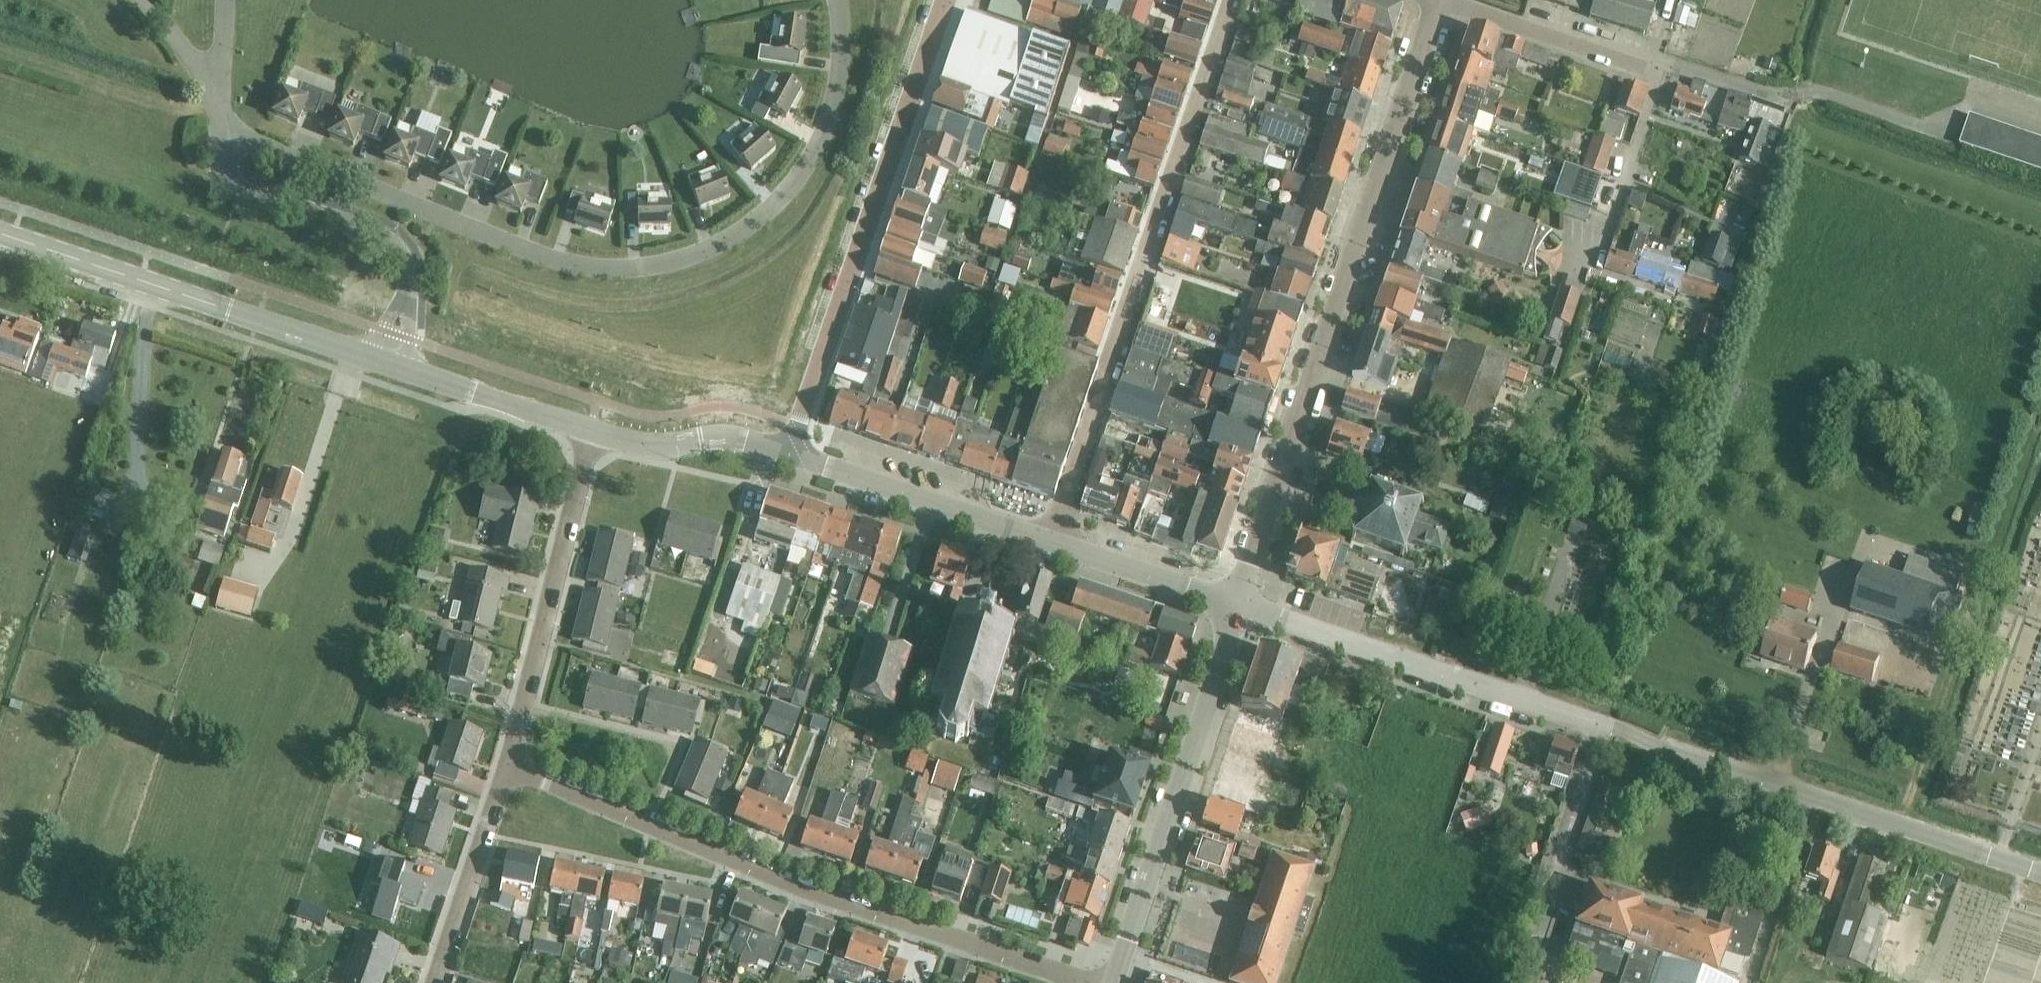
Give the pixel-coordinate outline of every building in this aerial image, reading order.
[(988,12),(1026,24),(1026,23),(1070,37),(1074,26),(1079,10),(1066,6),(1060,4),(1061,0),(992,0),(992,2),(988,12)] [(1079,10),(1080,8),(1092,12),(1096,0),(1068,0),(1066,6),(1079,10)] [(1094,13),(1118,21),(1125,0),(1096,0),(1092,12),(1094,13)] [(1144,29),(1148,18),(1153,3),(1154,0),(1125,0),(1118,21),(1144,29)] [(1153,3),(1182,12),(1179,20),(1184,22),(1178,41),(1200,48),(1206,29),(1208,29),(1214,10),(1184,0),(1154,0),(1153,3)] [(1295,9),(1299,0),(1275,0),(1274,2),(1295,9)] [(1339,31),(1389,48),(1403,7),(1381,0),(1350,0),(1339,31)] [(1579,11),(1582,0),(1543,0),(1579,11)] [(1653,15),(1655,8),(1629,0),(1594,0),(1589,18),(1646,35),(1653,15)] [(1080,8),(1079,10),(1074,26),(1087,31),(1094,13),(1092,12),(1080,8)] [(1679,9),(1673,26),(1684,29),(1689,15),(1689,12),(1679,9)] [(940,84),(1001,105),(1006,107),(1008,108),(1009,105),(1035,114),(1033,117),(1045,121),(1070,49),(965,12),(940,84)] [(1166,24),(1148,18),(1144,29),(1162,35),(1166,24)] [(801,55),(806,24),(774,19),(769,50),(760,48),(757,63),(798,69),(801,55)] [(1339,57),(1344,42),(1298,27),(1294,29),(1290,40),(1339,57)] [(1460,55),(1508,73),(1514,75),(1520,59),(1545,68),(1547,62),(1550,54),(1500,37),(1470,27),(1460,55)] [(1239,29),(1235,42),(1257,50),(1262,38),(1239,29)] [(1339,32),(1336,40),(1344,42),(1339,57),(1349,60),(1382,71),(1389,48),(1339,31),(1339,32)] [(1200,48),(1178,41),(1170,38),(1166,49),(1153,45),(1150,54),(1195,69),(1201,49),(1200,48)] [(1075,55),(1076,55),(1087,59),(1099,64),(1103,53),(1079,45),(1075,55)] [(1303,46),(1299,58),(1311,62),(1314,49),(1303,46)] [(1550,54),(1547,62),(1556,65),(1559,57),(1550,54)] [(1068,78),(1068,79),(1080,83),(1080,82),(1087,59),(1076,55),(1068,78)] [(1506,79),(1508,73),(1460,55),(1450,85),(1490,99),(1498,102),(1500,96),(1486,91),(1492,74),(1506,79)] [(1256,70),(1228,59),(1223,76),(1219,88),(1246,97),(1250,86),(1252,80),(1256,70)] [(1309,73),(1306,82),(1332,91),(1371,104),(1382,71),(1349,60),(1341,83),(1309,73)] [(1765,61),(1762,70),(1773,74),(1776,65),(1765,61)] [(1134,76),(1142,79),(1186,94),(1192,75),(1164,65),(1160,75),(1137,68),(1134,76)] [(1256,70),(1252,80),(1268,86),(1271,75),(1256,70)] [(802,90),(773,74),(758,102),(770,109),(786,118),(802,90)] [(1070,114),(1080,83),(1068,79),(1058,110),(1070,114)] [(1142,79),(1138,88),(1153,93),(1149,106),(1178,116),(1186,94),(1142,79)] [(287,80),(273,115),(298,124),(303,111),(316,117),(317,113),(329,118),(337,99),(325,95),(287,80)] [(1701,121),(1706,105),(1699,103),(1705,84),(1694,81),(1690,90),(1678,86),(1670,110),(1701,121)] [(1001,105),(940,84),(933,105),(979,121),(979,122),(994,127),(1001,105)] [(1640,120),(1648,93),(1623,84),(1614,110),(1640,120)] [(1450,85),(1438,120),(1473,131),(1478,114),(1495,119),(1496,117),(1514,123),(1515,121),(1519,110),(1500,103),(1498,102),(1490,99),(1450,85)] [(1254,100),(1246,97),(1219,88),(1215,101),(1249,112),(1254,100)] [(1361,135),(1371,104),(1332,91),(1322,122),(1361,135)] [(1729,92),(1723,112),(1739,117),(1743,104),(1751,107),(1754,99),(1729,92)] [(1787,112),(1754,99),(1751,107),(1747,121),(1753,123),(1739,161),(1756,167),(1767,140),(1772,130),(1778,133),(1779,133),(1787,112)] [(1178,116),(1149,106),(1136,101),(1133,111),(1135,112),(1132,120),(1132,122),(1172,134),(1178,116)] [(1801,101),(1794,102),(1795,110),(1803,108),(1801,101)] [(358,134),(372,139),(383,143),(391,121),(343,102),(329,137),(353,147),(358,134)] [(758,102),(751,116),(763,122),(770,109),(758,102)] [(1739,117),(1723,112),(1718,128),(1742,134),(1747,121),(1751,107),(1743,104),(1739,117)] [(1292,176),(1296,178),(1342,193),(1360,137),(1329,128),(1322,125),(1312,121),(1266,105),(1258,128),(1260,128),(1258,136),(1301,150),(1294,169),(1292,176)] [(1093,108),(1089,118),(1106,123),(1109,113),(1093,108)] [(1519,110),(1515,121),(1522,123),(1526,112),(1519,110)] [(958,152),(966,155),(977,158),(987,131),(931,112),(921,138),(958,152)] [(1971,115),(1961,145),(2040,173),(2040,140),(1971,115)] [(1119,116),(1116,127),(1129,131),(1127,137),(1166,150),(1172,134),(1132,122),(1132,120),(1119,116)] [(1249,141),(1252,130),(1209,116),(1199,147),(1262,168),(1269,148),(1249,141)] [(1473,131),(1438,120),(1427,154),(1460,165),(1461,165),(1473,131)] [(1082,128),(1060,121),(1056,132),(1078,140),(1082,128)] [(1604,121),(1600,136),(1619,142),(1624,127),(1604,121)] [(440,166),(452,136),(438,130),(435,138),(399,124),(385,159),(409,169),(414,156),(440,166)] [(775,150),(754,126),(730,147),(751,171),(775,150)] [(1029,129),(1025,142),(1037,146),(1041,133),(1029,129)] [(1772,130),(1767,140),(1774,143),(1778,133),(1772,130)] [(1602,176),(1614,142),(1595,135),(1583,169),(1602,176)] [(1112,145),(1110,151),(1121,154),(1160,167),(1166,150),(1127,137),(1123,149),(1112,145)] [(958,152),(921,138),(913,161),(939,171),(947,174),(958,178),(966,155),(958,152)] [(1062,160),(1066,148),(1047,142),(1043,153),(1062,160)] [(491,160),(454,146),(440,181),(465,191),(470,178),(496,188),(507,158),(494,153),(491,160)] [(1484,152),(1478,171),(1499,178),(1506,159),(1484,152)] [(1460,165),(1427,154),(1416,188),(1449,199),(1470,206),(1473,198),(1452,190),(1460,165)] [(1160,167),(1121,155),(1117,168),(1107,164),(1103,174),(1152,191),(1160,167)] [(913,161),(902,195),(928,204),(934,186),(942,189),(947,174),(939,171),(913,161)] [(1285,166),(1282,174),(1287,175),(1292,176),(1294,169),(1285,166)] [(510,168),(496,203),(521,213),(526,200),(539,205),(547,183),(510,168)] [(730,198),(718,168),(688,180),(700,210),(730,198)] [(1028,175),(1005,168),(997,191),(1020,199),(1028,175)] [(1591,206),(1600,181),(1576,172),(1567,197),(1591,206)] [(1493,194),(1498,179),(1480,173),(1475,188),(1493,194)] [(1296,178),(1293,188),(1291,194),(1305,199),(1300,216),(1331,226),(1342,193),(1296,178)] [(1186,179),(1181,197),(1216,208),(1221,191),(1186,179)] [(1035,188),(1031,199),(1046,204),(1050,193),(1035,188)] [(1524,277),(1540,230),(1470,206),(1449,199),(1416,188),(1400,234),(1427,243),(1427,244),(1452,252),(1524,277)] [(575,225),(605,235),(615,204),(585,194),(583,199),(577,217),(575,225)] [(572,195),(566,213),(577,217),(583,199),(572,195)] [(638,196),(628,196),(628,210),(638,210),(639,228),(671,227),(670,195),(638,196)] [(899,201),(891,224),(936,240),(939,233),(946,211),(928,205),(928,204),(902,195),(900,201),(899,201)] [(1177,215),(1195,222),(1258,244),(1318,263),(1325,244),(1273,227),(1272,231),(1248,224),(1247,224),(1236,220),(1182,200),(1177,215)] [(1009,232),(1016,209),(995,202),(987,225),(1009,232)] [(1295,214),(1264,203),(1258,202),(1254,211),(1273,217),(1270,226),(1273,227),(1325,244),(1331,226),(1300,216),(1295,214)] [(1586,222),(1589,211),(1566,203),(1562,214),(1586,222)] [(1744,229),(1752,211),(1743,208),(1735,226),(1744,229)] [(1095,222),(1137,236),(1142,221),(1111,210),(1109,218),(1087,211),(1085,218),(1095,222)] [(1188,246),(1195,222),(1177,215),(1168,240),(1188,246)] [(1137,236),(1095,222),(1081,263),(1123,277),(1137,236)] [(891,224),(885,240),(917,251),(920,245),(933,249),(936,240),(891,224)] [(1610,252),(1604,269),(1634,278),(1641,253),(1649,228),(1638,224),(1627,257),(1610,252)] [(1007,237),(984,229),(978,246),(1001,253),(1007,237)] [(939,233),(936,240),(945,244),(952,246),(955,239),(939,233)] [(1400,234),(1389,268),(1389,269),(1422,280),(1439,286),(1443,276),(1419,268),(1427,244),(1427,243),(1400,234)] [(917,251),(885,240),(880,255),(912,267),(928,272),(934,257),(917,251)] [(1009,253),(1005,263),(1012,265),(1011,266),(1027,272),(1031,260),(1017,255),(1022,243),(1013,240),(1009,253)] [(1168,240),(1161,261),(1193,272),(1200,250),(1188,246),(1168,240)] [(1729,271),(1739,245),(1728,241),(1725,250),(1709,244),(1702,261),(1719,268),(1717,271),(1722,272),(1723,269),(1729,271)] [(1318,263),(1258,244),(1255,254),(1282,263),(1278,275),(1310,286),(1318,263)] [(1671,261),(1641,253),(1634,278),(1678,293),(1684,275),(1669,270),(1671,261)] [(912,267),(880,255),(873,276),(915,291),(921,274),(928,277),(929,273),(928,272),(912,267)] [(988,261),(985,269),(995,273),(998,265),(988,261)] [(1065,261),(1058,284),(1090,295),(1114,302),(1122,280),(1098,272),(1065,261)] [(1684,275),(1678,293),(1714,303),(1718,291),(1711,289),(1717,271),(1692,263),(1688,277),(1684,275)] [(981,290),(986,275),(964,268),(959,282),(981,290)] [(1389,269),(1381,291),(1415,303),(1422,280),(1389,269)] [(1270,273),(1267,280),(1262,295),(1265,295),(1303,308),(1310,286),(1278,275),(1270,273)] [(865,280),(859,297),(861,297),(862,298),(864,298),(865,298),(867,297),(868,297),(868,296),(869,294),(875,284),(865,280)] [(1159,282),(1151,304),(1167,310),(1173,294),(1175,288),(1159,282)] [(1114,302),(1090,295),(1058,284),(1052,283),(1050,291),(1072,298),(1069,308),(1080,311),(1108,320),(1114,302)] [(1500,284),(1487,293),(1494,305),(1507,296),(1500,284)] [(1008,291),(1000,288),(991,315),(999,318),(1008,291)] [(840,352),(835,366),(868,378),(878,381),(882,366),(885,360),(907,295),(892,290),(887,303),(877,299),(872,314),(855,308),(840,352)] [(1550,322),(1562,326),(1569,328),(1579,296),(1560,290),(1550,322)] [(1445,312),(1415,303),(1381,291),(1374,312),(1402,322),(1407,324),(1409,325),(1414,313),(1441,323),(1445,312)] [(1257,317),(1242,363),(1280,376),(1299,321),(1303,308),(1265,295),(1262,295),(1255,292),(1248,314),(1257,317)] [(1080,311),(1069,308),(1068,310),(1056,306),(1046,334),(1097,351),(1108,320),(1080,311)] [(954,325),(958,314),(943,309),(939,319),(954,325)] [(1367,332),(1395,342),(1402,322),(1374,312),(1374,313),(1373,312),(1367,332)] [(1709,339),(1714,321),(1702,318),(1697,335),(1709,339)] [(6,368),(22,374),(31,349),(35,350),(41,332),(6,319),(0,337),(0,366),(6,368)] [(1402,322),(1395,342),(1444,359),(1451,343),(1452,340),(1434,334),(1409,325),(1407,324),(1402,322)] [(1550,322),(1543,340),(1556,344),(1562,326),(1550,322)] [(1001,352),(1004,344),(1009,331),(996,326),(988,347),(1001,352)] [(1138,328),(1130,352),(1170,365),(1178,341),(1138,328)] [(105,372),(116,339),(83,329),(78,344),(74,343),(70,353),(44,344),(32,380),(51,386),(56,371),(86,381),(90,367),(105,372)] [(1009,331),(1004,344),(1021,351),(1026,338),(1009,331)] [(1393,346),(1395,342),(1367,332),(1351,378),(1388,390),(1402,349),(1393,346)] [(1510,364),(1451,343),(1444,359),(1425,412),(1485,433),(1510,364)] [(1555,371),(1561,353),(1551,349),(1544,368),(1555,371)] [(1031,428),(1011,487),(1053,501),(1097,366),(1070,357),(1056,352),(1044,388),(1031,428)] [(1130,352),(1119,387),(1149,398),(1155,380),(1192,393),(1198,375),(1170,365),(1130,352)] [(1208,367),(1204,377),(1216,381),(1233,387),(1234,386),(1272,399),(1280,376),(1242,363),(1222,356),(1218,370),(1208,367)] [(889,397),(899,365),(885,360),(882,366),(878,381),(874,392),(889,397)] [(1205,411),(1211,396),(1216,381),(1204,377),(1198,375),(1192,393),(1188,405),(1205,411)] [(870,405),(874,392),(878,381),(868,378),(862,393),(866,395),(864,401),(840,393),(830,422),(829,421),(827,425),(860,436),(870,405)] [(948,413),(957,386),(942,381),(933,408),(948,413)] [(1216,381),(1211,396),(1235,404),(1228,423),(1261,434),(1273,399),(1272,399),(1234,386),(1233,387),(1216,381)] [(1168,435),(1177,408),(1165,403),(1119,387),(1109,415),(1168,435)] [(1424,428),(1400,420),(1389,416),(1388,418),(1377,414),(1380,402),(1347,391),(1341,412),(1420,439),(1424,428)] [(898,415),(888,445),(917,455),(928,425),(929,421),(933,408),(904,398),(898,415)] [(956,430),(944,464),(959,469),(972,432),(977,420),(971,418),(976,404),(966,400),(960,417),(956,430)] [(898,415),(870,405),(860,436),(888,445),(898,415)] [(928,425),(917,455),(944,464),(956,430),(960,417),(948,413),(933,408),(929,421),(928,425)] [(1177,408),(1168,435),(1189,442),(1192,443),(1196,444),(1208,448),(1216,421),(1177,408)] [(1002,445),(990,479),(990,480),(1011,487),(1031,428),(1019,424),(1022,416),(1013,413),(1003,442),(1002,445)] [(1149,442),(1145,453),(1157,458),(1165,436),(1110,417),(1107,427),(1149,442)] [(1261,434),(1228,423),(1217,420),(1216,421),(1208,448),(1251,462),(1261,434)] [(1385,440),(1376,437),(1337,424),(1327,455),(1359,466),(1364,452),(1379,457),(1385,440)] [(1101,439),(1119,445),(1135,450),(1145,453),(1149,442),(1107,427),(1103,437),(1102,437),(1101,439)] [(972,432),(959,469),(990,479),(1002,445),(1003,442),(972,432)] [(1090,480),(1079,510),(1111,521),(1122,489),(1107,483),(1109,478),(1100,475),(1107,456),(1115,458),(1119,445),(1101,439),(1089,477),(1089,480),(1090,480)] [(1189,451),(1186,450),(1165,443),(1160,457),(1184,466),(1187,456),(1189,451)] [(1215,466),(1212,475),(1244,485),(1251,462),(1208,448),(1196,444),(1192,443),(1189,451),(1187,456),(1215,466)] [(1155,463),(1157,458),(1145,453),(1135,450),(1134,456),(1155,463)] [(221,455),(196,530),(224,539),(235,508),(238,509),(246,483),(236,480),(242,461),(221,455)] [(1160,459),(1153,480),(1171,486),(1199,497),(1236,508),(1244,485),(1212,475),(1209,483),(1200,480),(1200,477),(1171,469),(1173,463),(1160,459)] [(1379,462),(1375,474),(1389,479),(1393,467),(1379,462)] [(281,475),(273,498),(263,494),(252,526),(263,530),(271,507),(292,514),(303,482),(281,475)] [(1122,489),(1111,521),(1117,523),(1116,525),(1125,528),(1126,526),(1128,527),(1135,506),(1142,509),(1150,488),(1133,482),(1126,479),(1122,489)] [(1142,509),(1133,535),(1150,542),(1162,547),(1176,551),(1190,556),(1193,549),(1219,558),(1236,508),(1199,497),(1192,515),(1179,511),(1174,524),(1188,529),(1184,540),(1156,531),(1163,509),(1171,486),(1153,480),(1150,488),(1142,509)] [(1365,501),(1356,498),(1349,518),(1358,521),(1353,533),(1350,532),(1349,535),(1352,536),(1351,540),(1354,541),(1355,537),(1400,553),(1399,556),(1402,557),(1403,554),(1407,555),(1408,552),(1404,551),(1408,540),(1441,552),(1449,527),(1416,516),(1420,506),(1423,507),(1424,504),(1421,503),(1422,499),(1419,498),(1418,502),(1373,486),(1374,483),(1371,482),(1370,485),(1366,484),(1365,487),(1369,488),(1365,501)] [(525,555),(539,500),(507,493),(507,494),(490,490),(482,519),(500,523),(494,548),(525,555)] [(769,495),(757,530),(754,539),(789,551),(791,547),(795,535),(792,534),(793,531),(796,532),(805,505),(805,504),(769,493),(769,495)] [(811,564),(828,512),(805,505),(796,532),(793,531),(792,534),(795,535),(791,547),(806,552),(804,561),(802,560),(797,575),(806,578),(811,564)] [(92,509),(89,516),(101,520),(103,513),(92,509)] [(1494,509),(1491,519),(1511,526),(1514,515),(1494,509)] [(852,519),(828,512),(811,564),(819,567),(825,546),(830,547),(825,561),(837,565),(838,562),(852,519)] [(686,555),(697,521),(673,514),(669,525),(664,524),(657,546),(686,555)] [(837,565),(837,566),(849,570),(846,577),(853,579),(846,601),(849,602),(844,617),(854,620),(859,605),(884,529),(852,519),(838,562),(837,565)] [(697,521),(686,555),(715,564),(722,541),(717,540),(720,529),(697,521)] [(271,553),(276,540),(243,529),(239,542),(271,553)] [(593,557),(626,565),(634,535),(611,529),(609,535),(599,532),(593,557)] [(901,535),(884,529),(859,605),(873,610),(883,578),(875,575),(878,566),(890,570),(901,535)] [(431,530),(427,546),(441,550),(445,533),(431,530)] [(1378,582),(1362,577),(1356,575),(1357,573),(1333,565),(1339,547),(1300,533),(1285,578),(1324,591),(1325,591),(1370,606),(1378,582)] [(204,543),(198,562),(219,569),(226,550),(204,543)] [(941,548),(931,583),(961,592),(972,557),(941,548)] [(1361,555),(1375,560),(1378,553),(1364,549),(1361,555)] [(634,555),(631,568),(644,571),(647,558),(634,555)] [(1487,555),(1483,568),(1492,571),(1496,557),(1487,555)] [(1384,563),(1399,567),(1401,561),(1387,556),(1384,563)] [(626,565),(593,557),(587,582),(599,585),(598,590),(619,595),(626,565)] [(1911,558),(1903,579),(1867,567),(1852,612),(1948,645),(1963,600),(1955,597),(1963,576),(1911,558)] [(1401,561),(1399,567),(1413,572),(1415,566),(1401,561)] [(420,567),(417,582),(433,586),(436,570),(420,567)] [(768,614),(780,579),(742,567),(734,592),(725,616),(744,622),(740,632),(759,639),(768,614)] [(631,570),(629,578),(638,580),(640,572),(631,570)] [(453,604),(449,621),(459,623),(492,632),(502,594),(507,595),(511,580),(472,571),(463,606),(453,604)] [(704,574),(703,582),(710,583),(712,576),(704,574)] [(1029,575),(1012,626),(1015,627),(1012,637),(1040,646),(1044,631),(1035,628),(1050,582),(1029,575)] [(779,618),(790,583),(780,579),(768,614),(779,618)] [(223,582),(215,609),(250,619),(258,592),(223,582)] [(1145,634),(1153,608),(1116,595),(1081,583),(1081,584),(1079,583),(1070,609),(1145,634)] [(1787,588),(1782,604),(1799,609),(1804,594),(1787,588)] [(619,595),(598,590),(597,595),(585,592),(579,616),(612,624),(619,595)] [(195,597),(190,608),(202,612),(206,601),(195,597)] [(1429,602),(1423,620),(1437,624),(1443,607),(1429,602)] [(1052,606),(1044,631),(1075,643),(1083,617),(1052,606)] [(1189,648),(1198,623),(1153,608),(1145,634),(1159,639),(1189,648)] [(1015,627),(1012,626),(999,622),(1000,621),(997,620),(996,621),(977,616),(978,614),(974,613),(974,614),(961,610),(958,609),(957,612),(958,612),(955,622),(952,621),(951,624),(954,625),(949,641),(947,640),(946,642),(949,643),(944,659),(941,658),(940,661),(943,661),(938,677),(935,677),(935,679),(937,680),(933,696),(930,695),(929,698),(932,699),(925,721),(938,726),(936,727),(938,729),(940,728),(944,736),(943,738),(945,740),(947,737),(955,741),(955,743),(957,743),(958,740),(965,737),(967,738),(969,736),(967,735),(992,742),(999,723),(987,719),(988,717),(990,717),(991,715),(989,714),(994,699),(996,699),(997,696),(994,695),(999,679),(1002,680),(1002,678),(1000,677),(1005,660),(1007,661),(1008,658),(1006,657),(1011,642),(1013,642),(1014,640),(1011,639),(1012,637),(1015,627)] [(401,612),(399,618),(419,624),(421,618),(401,612)] [(618,614),(615,625),(630,628),(633,618),(618,614)] [(612,624),(579,616),(573,641),(585,643),(584,650),(605,655),(612,624)] [(1805,672),(1816,638),(1775,624),(1763,658),(1805,672)] [(457,658),(448,694),(471,700),(474,687),(484,689),(492,656),(470,651),(472,641),(443,634),(438,653),(457,658)] [(702,638),(691,674),(717,682),(728,650),(717,643),(702,638)] [(894,708),(913,652),(868,638),(850,694),(894,708)] [(1189,648),(1159,639),(1154,654),(1148,652),(1147,656),(1129,650),(1126,660),(1179,678),(1189,648)] [(1880,658),(1840,646),(1832,673),(1872,685),(1880,658)] [(1247,688),(1240,707),(1241,708),(1282,722),(1283,718),(1287,707),(1293,709),(1299,706),(1302,697),(1299,691),(1293,689),(1299,671),(1324,679),(1329,665),(1303,657),(1301,663),(1260,649),(1247,688)] [(806,672),(800,693),(807,696),(814,675),(806,672)] [(608,714),(617,681),(586,673),(580,695),(587,697),(584,708),(608,714)] [(734,677),(731,687),(742,691),(745,681),(734,677)] [(617,681),(608,714),(633,720),(636,710),(640,711),(646,689),(617,681)] [(757,682),(753,693),(764,696),(768,685),(757,682)] [(676,697),(646,689),(640,711),(646,713),(643,723),(667,729),(676,697)] [(779,689),(777,695),(792,700),(795,692),(787,689),(787,691),(779,689)] [(706,705),(676,697),(667,729),(692,736),(695,725),(700,727),(706,705)] [(731,701),(727,712),(740,716),(743,705),(731,701)] [(774,702),(768,718),(795,728),(801,712),(774,702)] [(1241,708),(1235,725),(1276,739),(1282,722),(1241,708)] [(432,713),(430,719),(440,722),(442,717),(432,713)] [(1147,717),(1147,718),(1144,726),(1160,731),(1163,723),(1147,717)] [(435,748),(429,766),(438,769),(436,775),(457,782),(461,770),(468,772),(481,734),(452,724),(443,751),(435,748)] [(1514,734),(1494,727),(1479,772),(1499,779),(1514,734)] [(867,735),(865,744),(877,748),(879,739),(867,735)] [(879,739),(877,748),(895,753),(898,745),(879,739)] [(1565,792),(1569,780),(1579,750),(1554,741),(1550,754),(1541,750),(1535,768),(1544,772),(1554,775),(1550,787),(1565,792)] [(695,743),(686,766),(718,779),(729,751),(708,742),(706,747),(695,743)] [(1054,783),(1050,795),(1054,796),(1054,798),(1092,810),(1093,805),(1131,817),(1133,818),(1149,770),(1147,768),(1151,757),(1130,751),(1126,762),(1110,757),(1104,774),(1096,771),(1096,773),(1092,784),(1081,780),(1077,791),(1054,783)] [(912,755),(909,764),(926,770),(929,761),(912,755)] [(402,758),(398,771),(413,775),(417,762),(402,758)] [(355,763),(350,777),(362,781),(367,766),(355,763)] [(939,765),(932,786),(954,794),(961,772),(939,765)] [(718,779),(686,766),(676,789),(686,793),(684,798),(706,807),(718,779)] [(767,772),(755,799),(746,795),(735,820),(759,831),(769,805),(781,778),(767,772)] [(931,774),(925,772),(922,782),(917,799),(915,804),(920,806),(931,774)] [(724,773),(721,781),(727,783),(731,776),(724,773)] [(973,775),(969,788),(994,797),(998,784),(973,775)] [(769,805),(759,831),(782,841),(793,815),(782,810),(793,783),(781,778),(769,805)] [(718,779),(714,789),(727,794),(731,785),(727,783),(721,781),(718,779)] [(914,779),(909,797),(917,799),(922,782),(914,779)] [(883,787),(871,783),(862,810),(875,814),(883,787)] [(414,803),(410,815),(420,818),(411,846),(440,856),(454,814),(446,811),(451,798),(429,791),(424,806),(414,803)] [(831,792),(819,827),(810,824),(801,850),(825,859),(834,832),(846,797),(831,792)] [(1000,796),(996,808),(1005,812),(1009,799),(1000,796)] [(846,797),(834,832),(825,859),(850,867),(859,840),(845,836),(857,801),(846,797)] [(1079,830),(1074,846),(1089,851),(1088,853),(1087,855),(1090,856),(1117,865),(1130,826),(1048,799),(1045,809),(1097,826),(1094,835),(1079,830)] [(1209,801),(1201,825),(1220,831),(1219,835),(1234,841),(1233,845),(1239,847),(1240,845),(1248,848),(1257,851),(1260,843),(1251,840),(1237,835),(1244,814),(1244,813),(1244,812),(1209,801)] [(890,880),(910,819),(915,805),(904,802),(888,850),(874,846),(865,872),(890,880)] [(1474,813),(1459,819),(1465,836),(1480,830),(1474,813)] [(910,819),(890,880),(915,888),(923,864),(927,865),(934,842),(918,837),(923,824),(910,819)] [(1592,833),(1585,855),(1602,861),(1609,839),(1592,833)] [(1223,884),(1234,850),(1197,837),(1186,870),(1187,871),(1223,884)] [(353,843),(350,856),(365,860),(369,848),(353,843)] [(1260,867),(1264,855),(1241,847),(1237,859),(1260,867)] [(947,848),(932,894),(960,903),(971,869),(969,868),(973,857),(947,848)] [(1069,849),(1066,859),(1082,864),(1084,859),(1088,860),(1082,879),(1109,889),(1117,865),(1090,856),(1087,855),(1088,853),(1085,852),(1084,854),(1069,849)] [(1535,849),(1524,849),(1524,858),(1536,858),(1535,849)] [(1829,903),(1838,876),(1832,874),(1838,858),(1813,849),(1803,879),(1822,886),(1817,899),(1829,903)] [(507,854),(501,883),(534,889),(539,860),(507,854)] [(1299,854),(1296,864),(1312,870),(1315,859),(1299,854)] [(1315,872),(1272,857),(1252,917),(1230,982),(1277,982),(1295,931),(1304,934),(1314,903),(1305,900),(1308,891),(1311,882),(1315,872)] [(415,905),(422,885),(402,878),(406,866),(381,858),(372,884),(382,887),(373,913),(392,920),(399,900),(415,905)] [(1870,972),(1888,920),(1870,914),(1885,869),(1859,860),(1826,958),(1870,972)] [(575,897),(581,870),(556,864),(550,892),(564,895),(558,920),(570,922),(575,897)] [(974,864),(967,887),(979,891),(987,868),(974,864)] [(1043,883),(1044,881),(1048,868),(1041,865),(1035,881),(1043,883)] [(1048,868),(1044,881),(1059,886),(1063,873),(1048,868)] [(981,899),(1000,905),(1010,875),(991,869),(981,899)] [(579,942),(588,900),(600,903),(606,875),(581,870),(575,897),(570,922),(566,939),(579,942)] [(1943,876),(1941,881),(1956,887),(1958,881),(1943,876)] [(1075,877),(1062,916),(1083,923),(1082,928),(1076,943),(1089,948),(1109,889),(1082,879),(1075,877)] [(638,909),(644,884),(614,878),(609,903),(638,909)] [(1311,882),(1308,891),(1315,894),(1318,885),(1311,882)] [(664,888),(655,927),(667,929),(664,943),(661,958),(673,961),(675,953),(676,949),(676,947),(676,946),(681,922),(688,894),(664,888)] [(1565,960),(1595,970),(1599,957),(1620,964),(1623,956),(1629,958),(1620,982),(1721,982),(1714,981),(1718,969),(1741,977),(1762,915),(1738,907),(1727,904),(1718,931),(1589,888),(1565,960)] [(495,893),(491,905),(510,912),(514,900),(515,899),(513,899),(495,893)] [(676,949),(675,953),(686,956),(690,940),(702,943),(712,899),(688,894),(681,922),(676,946),(676,947),(676,949)] [(763,905),(740,896),(729,922),(741,927),(729,954),(741,959),(763,905)] [(325,925),(329,911),(301,902),(297,916),(325,925)] [(772,965),(786,931),(780,929),(786,915),(763,905),(741,959),(739,964),(740,962),(748,966),(757,963),(759,959),(772,965)] [(606,915),(602,934),(614,937),(618,917),(606,915)] [(635,921),(633,931),(641,932),(643,923),(635,921)] [(786,944),(777,965),(801,973),(802,970),(804,965),(820,970),(824,958),(825,958),(834,932),(807,923),(798,949),(786,944)] [(400,948),(362,935),(346,982),(382,982),(390,959),(396,961),(400,948)] [(888,950),(853,938),(847,958),(836,954),(828,977),(845,982),(860,982),(865,970),(881,975),(881,974),(891,977),(889,982),(902,982),(908,966),(895,962),(894,966),(884,963),(888,950)] [(551,946),(548,957),(559,959),(561,948),(551,946)] [(610,953),(607,966),(633,972),(636,958),(610,953)] [(951,982),(963,982),(968,967),(957,964),(951,982)] [(601,973),(576,966),(573,977),(596,982),(598,982),(601,973)] [(1151,973),(1148,982),(1178,982),(1151,973)]
